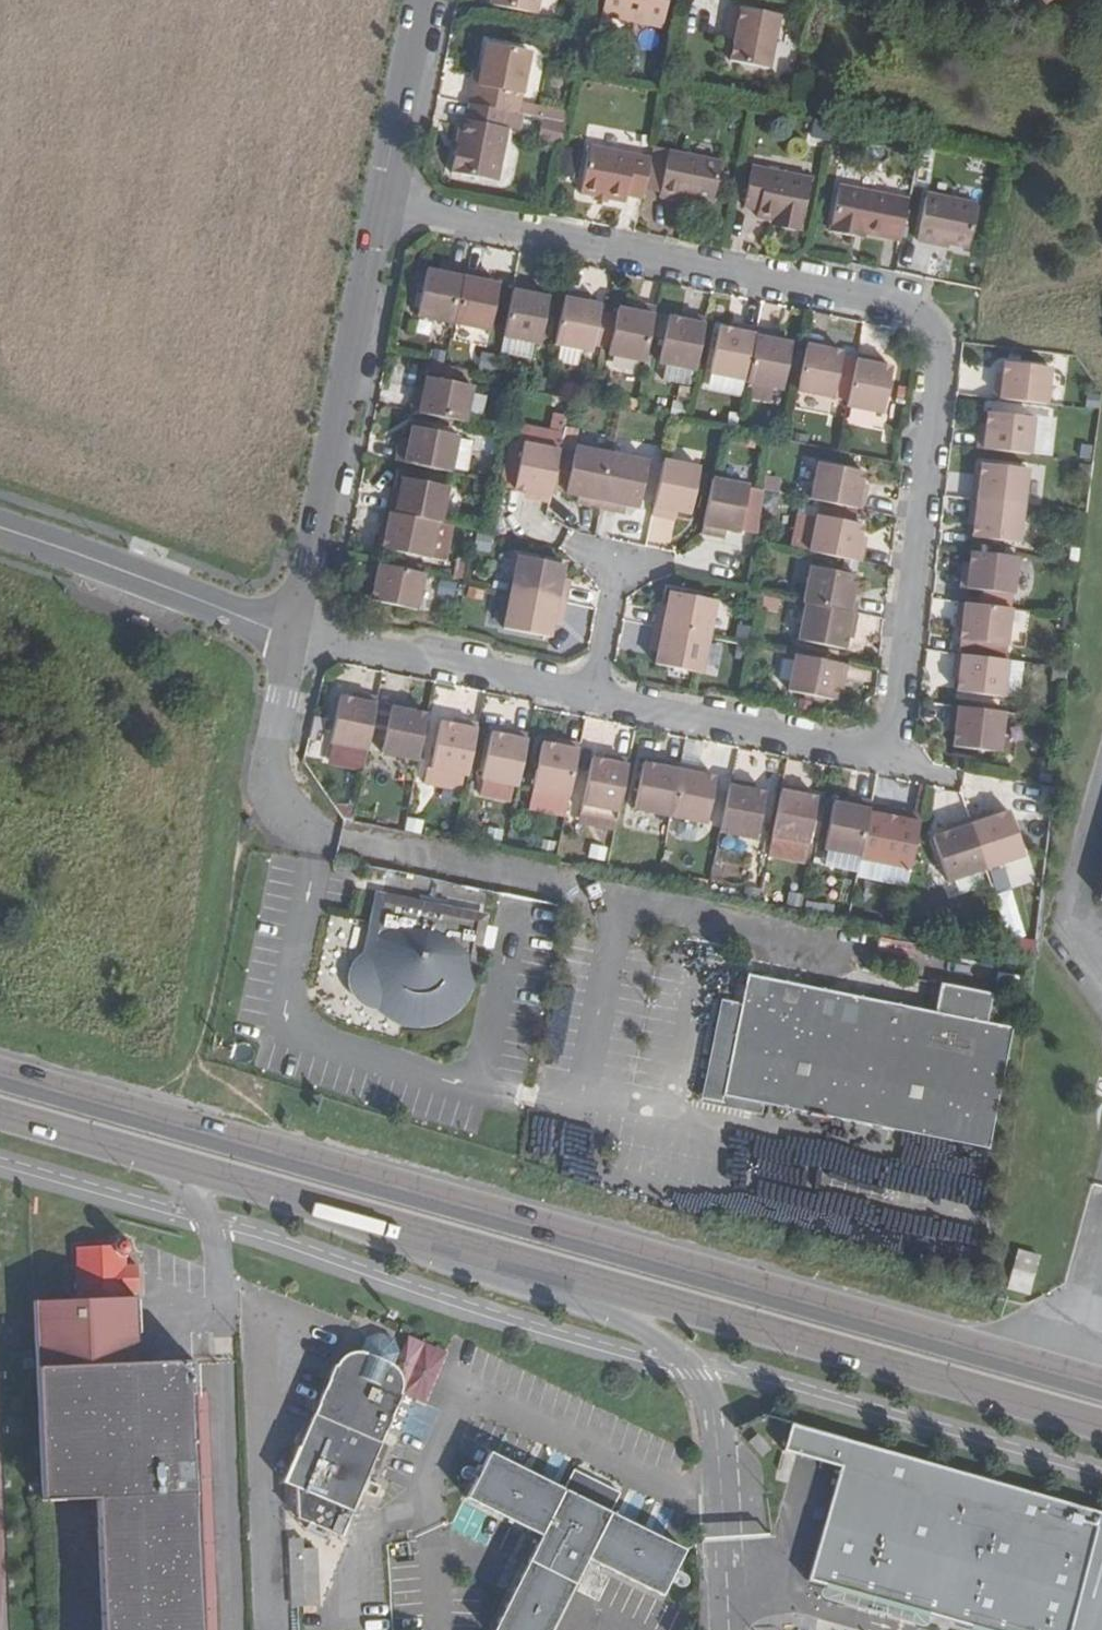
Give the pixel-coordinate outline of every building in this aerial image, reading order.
[(490,6),(535,15),(538,0),(491,0),(490,6)] [(667,0),(603,0),(600,18),(632,23),(661,29),(667,0)] [(778,17),(730,8),(727,23),(737,26),(734,42),(729,63),(767,70),(778,17)] [(628,43),(632,23),(600,18),(596,37),(628,43)] [(737,26),(727,23),(724,40),(734,42),(737,26)] [(473,85),(469,105),(470,105),(504,112),(517,114),(519,102),(529,53),(487,45),(481,69),(478,86),(473,85)] [(473,85),(478,86),(481,69),(476,69),(473,85)] [(542,119),(566,124),(568,112),(519,102),(517,114),(542,119)] [(507,130),(501,128),(504,112),(470,105),(467,122),(461,120),(451,173),(496,182),(507,130)] [(517,114),(504,112),(501,128),(507,130),(521,132),(524,116),(517,114)] [(566,124),(542,119),(537,139),(562,144),(566,124)] [(625,197),(641,201),(643,190),(648,166),(650,159),(589,148),(579,195),(594,198),(607,201),(624,204),(625,197)] [(693,199),(712,203),(720,163),(668,153),(652,150),(650,159),(648,166),(665,169),(660,193),(659,198),(676,202),(677,195),(693,199)] [(574,155),(560,153),(557,167),(571,170),(574,155)] [(648,166),(643,190),(660,193),(665,169),(648,166)] [(771,221),(800,228),(810,180),(751,168),(744,209),(758,211),(757,218),(771,221)] [(865,235),(900,242),(909,199),(839,185),(830,232),(864,238),(865,235)] [(926,193),(917,242),(948,248),(949,245),(968,249),(977,204),(926,193)] [(995,210),(998,196),(989,194),(985,207),(995,210)] [(691,205),(693,199),(677,195),(676,202),(691,205)] [(800,228),(771,221),(770,227),(800,233),(800,228)] [(425,272),(416,318),(452,325),(463,271),(447,268),(446,276),(425,272)] [(452,325),(489,333),(498,287),(478,283),(479,275),(463,271),(452,325)] [(529,287),(514,283),(503,338),(507,338),(534,345),(538,345),(547,300),(535,298),(527,296),(529,287)] [(537,289),(529,287),(527,296),(535,298),(537,289)] [(581,295),(565,292),(554,345),(590,353),(599,307),(587,305),(579,303),(581,295)] [(588,297),(581,295),(579,303),(587,305),(588,297)] [(615,311),(606,356),(643,364),(654,310),(638,307),(636,315),(615,311)] [(668,320),(659,365),(665,366),(691,371),(695,372),(705,320),(688,316),(687,323),(668,320)] [(718,329),(709,375),(745,382),(756,329),(738,326),(736,334),(718,329)] [(771,332),(756,329),(745,382),(745,385),(773,390),(781,392),(790,345),(769,342),(771,332)] [(534,345),(507,338),(504,354),(531,359),(534,345)] [(823,343),(807,339),(796,393),(832,400),(841,354),(822,350),(823,343)] [(430,362),(444,365),(447,353),(433,350),(430,362)] [(873,359),(856,355),(845,408),(881,415),(890,370),(871,365),(873,359)] [(995,382),(993,400),(1046,406),(1050,369),(1004,364),(1002,376),(1001,383),(995,382)] [(691,371),(665,366),(662,380),(688,386),(691,371)] [(527,388),(544,391),(547,379),(530,376),(527,388)] [(421,399),(413,397),(410,413),(463,423),(471,387),(426,377),(421,399)] [(689,388),(679,386),(676,401),(686,404),(689,388)] [(770,404),(773,390),(750,386),(747,399),(770,404)] [(634,411),(636,399),(623,397),(621,409),(634,411)] [(548,410),(565,413),(567,402),(551,398),(548,410)] [(584,403),(569,401),(566,418),(581,420),(584,403)] [(688,404),(673,402),(669,417),(684,419),(688,404)] [(728,413),(725,430),(735,431),(738,414),(728,413)] [(985,433),(978,432),(976,449),(1028,456),(1033,420),(987,414),(985,433)] [(407,448),(399,446),(395,463),(448,473),(456,437),(411,428),(407,448)] [(756,437),(739,434),(736,445),(754,450),(756,437)] [(473,442),(456,438),(448,473),(466,477),(473,442)] [(770,441),(768,454),(780,457),(783,444),(770,441)] [(532,499),(548,503),(559,451),(523,443),(514,490),(526,492),(533,493),(532,499)] [(1078,458),(1089,459),(1092,445),(1081,443),(1078,458)] [(600,509),(611,455),(574,448),(565,494),(578,497),(585,498),(584,506),(600,509)] [(647,463),(611,455),(600,509),(616,513),(618,505),(638,509),(647,463)] [(698,469),(662,462),(651,516),(667,519),(669,512),(676,513),(689,515),(698,469)] [(862,474),(818,464),(810,501),(822,503),(861,511),(865,494),(859,493),(862,474)] [(1078,464),(1076,482),(1088,483),(1090,465),(1078,464)] [(979,484),(972,483),(970,501),(1022,507),(1027,472),(981,465),(979,484)] [(390,497),(386,513),(440,524),(447,487),(402,478),(398,499),(390,497)] [(747,488),(711,480),(701,534),(717,537),(719,530),(738,534),(738,532),(756,536),(762,492),(747,489),(747,488)] [(391,490),(390,497),(398,499),(399,491),(391,490)] [(576,504),(584,506),(585,498),(578,497),(576,504)] [(1018,544),(1023,507),(1022,507),(970,501),(969,501),(967,518),(974,519),(971,539),(1018,544)] [(819,518),(816,518),(809,552),(861,563),(864,547),(857,546),(861,527),(854,525),(857,510),(822,503),(819,518)] [(669,512),(667,519),(675,521),(676,513),(669,512)] [(435,523),(383,513),(379,530),(386,531),(385,538),(382,550),(428,560),(435,523)] [(453,526),(435,523),(428,560),(446,563),(453,526)] [(492,535),(477,532),(473,549),(488,553),(492,535)] [(1077,562),(1079,550),(1070,548),(1069,561),(1077,562)] [(1017,559),(970,553),(969,565),(968,573),(961,572),(960,589),(1012,595),(1017,559)] [(563,566),(517,557),(509,593),(564,604),(567,587),(560,584),(563,566)] [(455,561),(452,577),(461,579),(465,563),(455,561)] [(370,600),(415,609),(423,573),(371,563),(367,579),(375,580),(370,600)] [(867,579),(822,570),(814,606),(816,606),(866,616),(869,599),(863,598),(867,579)] [(553,618),(561,620),(564,604),(509,593),(502,629),(549,639),(553,618)] [(666,614),(658,612),(655,627),(709,638),(716,602),(671,593),(666,614)] [(959,656),(1004,661),(1010,610),(957,604),(955,621),(963,622),(959,656)] [(858,634),(864,635),(868,618),(866,616),(816,606),(809,643),(854,652),(858,634)] [(734,640),(748,643),(751,627),(737,625),(734,640)] [(656,665),(701,674),(709,638),(655,627),(652,641),(660,644),(656,665)] [(957,693),(1003,699),(1003,697),(1007,664),(1007,661),(1004,661),(959,656),(955,655),(952,673),(960,674),(957,693)] [(848,684),(855,686),(859,668),(806,657),(799,694),(844,703),(848,684)] [(1024,666),(1007,664),(1003,697),(1020,699),(1024,666)] [(1053,667),(1051,683),(1065,685),(1067,669),(1053,667)] [(338,700),(326,762),(363,769),(376,700),(359,697),(357,704),(338,700)] [(798,700),(796,713),(809,716),(811,703),(798,700)] [(390,706),(376,702),(371,727),(385,729),(390,706)] [(385,729),(380,755),(416,762),(425,717),(407,713),(408,706),(391,703),(390,706),(385,729)] [(952,747),(998,753),(1003,713),(950,707),(948,724),(955,726),(952,747)] [(308,749),(320,751),(326,721),(314,718),(308,749)] [(439,725),(430,771),(466,779),(477,726),(459,723),(458,729),(439,725)] [(517,788),(528,736),(511,732),(509,739),(490,735),(481,781),(517,788)] [(540,745),(531,791),(568,798),(578,745),(560,741),(559,748),(540,745)] [(590,761),(581,806),(618,813),(628,761),(610,758),(609,764),(590,761)] [(326,762),(324,767),(362,774),(363,769),(326,762)] [(642,766),(633,811),(669,818),(680,766),(662,762),(661,770),(642,766)] [(697,770),(680,766),(669,818),(704,826),(714,780),(696,776),(697,770)] [(1038,782),(1050,784),(1053,769),(1040,767),(1038,782)] [(745,785),(729,781),(719,833),(753,840),(763,795),(744,791),(745,785)] [(798,789),(781,785),(770,838),(771,838),(806,845),(815,799),(804,797),(797,795),(798,789)] [(833,805),(823,850),(859,857),(870,804),(853,800),(852,809),(833,805)] [(823,808),(814,807),(808,839),(816,841),(823,808)] [(343,812),(342,821),(352,823),(354,814),(343,812)] [(984,813),(968,819),(985,870),(1023,856),(1008,812),(986,820),(984,813)] [(882,819),(873,864),(909,872),(920,819),(902,815),(900,823),(882,819)] [(403,833),(420,836),(423,822),(406,818),(403,833)] [(932,840),(946,883),(985,870),(968,819),(951,825),(953,832),(932,840)] [(487,841),(499,843),(501,833),(489,831),(487,841)] [(808,846),(806,845),(771,838),(767,857),(804,865),(808,846)] [(542,840),(539,852),(553,855),(555,843),(542,840)] [(590,845),(587,858),(604,862),(607,849),(590,845)] [(693,877),(691,888),(706,892),(709,881),(693,877)] [(741,898),(758,901),(760,890),(744,886),(741,898)] [(392,1023),(416,1029),(429,1028),(441,1025),(457,1014),(463,1008),(472,990),(489,915),(375,891),(362,953),(356,957),(348,968),(347,976),(347,985),(349,992),(355,1002),(366,1008),(376,1011),(378,1013),(392,1023)] [(785,906),(801,910),(804,897),(788,892),(785,906)] [(879,924),(894,927),(897,914),(882,911),(879,924)] [(934,1012),(743,974),(738,1001),(718,1100),(766,1109),(987,1154),(1012,1028),(986,1023),(992,995),(940,984),(934,1012)] [(763,1120),(766,1109),(718,1100),(738,1001),(718,997),(695,1106),(763,1120)] [(46,1510),(94,1509),(97,1629),(210,1629),(204,1403),(193,1404),(192,1371),(138,1373),(136,1308),(126,1308),(126,1301),(125,1277),(125,1269),(131,1263),(130,1254),(124,1249),(116,1249),(110,1255),(75,1257),(78,1309),(34,1312),(39,1510),(46,1510)] [(1027,1296),(1038,1259),(1017,1253),(1006,1290),(1027,1296)] [(137,1276),(125,1277),(126,1301),(138,1301),(137,1276)] [(334,1360),(332,1359),(282,1478),(351,1507),(400,1386),(399,1385),(400,1381),(400,1376),(400,1371),(396,1365),(393,1361),(388,1357),(360,1346),(354,1346),(348,1346),(344,1348),(339,1351),(336,1355),(334,1360)] [(783,1420),(775,1448),(833,1465),(801,1578),(823,1584),(980,1629),(1101,1629),(1101,1511),(783,1420)] [(757,1434),(748,1442),(761,1458),(771,1449),(757,1434)] [(663,1597),(687,1550),(609,1510),(614,1499),(576,1479),(569,1492),(491,1452),(467,1498),(542,1536),(494,1629),(553,1629),(590,1559),(663,1597)] [(317,1540),(289,1541),(290,1604),(318,1604),(317,1540)]
